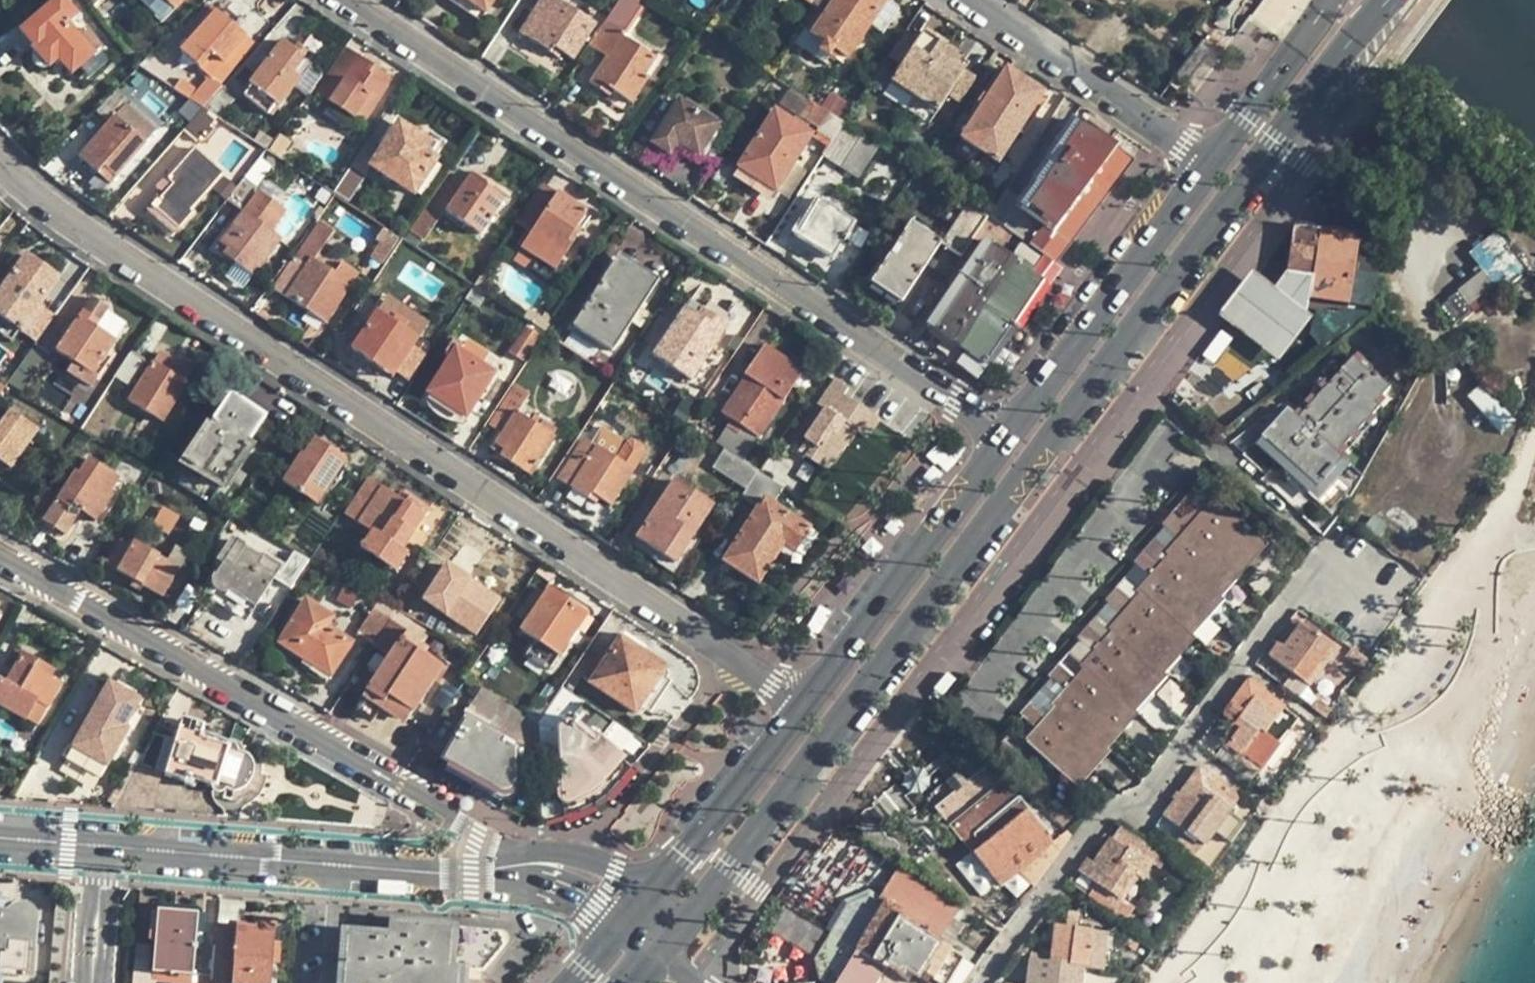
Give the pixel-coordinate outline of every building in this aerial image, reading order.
[(96,8),(105,0),(89,0),(96,8)] [(168,20),(188,0),(148,0),(168,20)] [(482,27),(501,0),(443,0),(482,27)] [(557,72),(567,59),(576,65),(598,30),(553,0),(547,0),(524,36),(518,33),(512,42),(557,72)] [(627,117),(651,80),(648,78),(657,62),(624,41),(649,2),(645,0),(623,0),(592,48),(609,59),(591,86),(610,98),(606,103),(627,117)] [(832,63),(838,53),(851,61),(871,31),(883,39),(904,7),(893,0),(801,0),(828,17),(816,37),(827,44),(820,55),(832,63)] [(22,35),(52,71),(61,64),(73,79),(98,59),(95,56),(103,49),(89,32),(80,39),(71,28),(80,21),(63,1),(22,35)] [(220,70),(231,79),(257,48),(233,28),(238,22),(228,13),(223,19),(213,10),(181,48),(203,66),(212,55),(224,65),(220,70)] [(1215,30),(1209,38),(1223,50),(1229,42),(1215,30)] [(892,83),(939,114),(950,98),(962,105),(977,82),(956,68),(963,58),(926,33),(919,44),(906,36),(891,58),(903,66),(892,83)] [(254,89),(246,99),(269,118),(278,107),(283,111),(297,93),(306,100),(325,76),(307,62),(311,56),(298,46),(294,51),(285,44),(250,86),(254,89)] [(325,109),(350,125),(354,120),(363,126),(393,81),(346,50),(316,95),(329,104),(325,109)] [(997,52),(988,64),(994,68),(1002,56),(997,52)] [(204,110),(186,133),(196,145),(203,139),(207,141),(216,132),(213,129),(239,101),(226,88),(212,77),(198,92),(171,71),(167,77),(149,65),(144,72),(204,110)] [(963,141),(1000,166),(1045,98),(1008,74),(990,101),(984,96),(977,107),(983,111),(963,141)] [(81,157),(113,187),(149,149),(146,146),(153,139),(143,130),(147,126),(128,109),(132,104),(119,92),(97,115),(110,127),(81,157)] [(682,102),(653,146),(676,161),(682,152),(702,165),(723,132),(718,129),(720,126),(682,102)] [(826,159),(859,181),(881,148),(819,106),(807,123),(823,134),(818,143),(831,152),(826,159)] [(777,114),(734,180),(771,204),(814,138),(777,114)] [(1077,120),(1014,208),(1043,229),(1030,246),(1061,268),(1136,164),(1110,146),(1118,135),(1092,117),(1086,126),(1077,120)] [(401,126),(373,168),(416,197),(438,163),(436,162),(447,145),(433,135),(427,143),(401,126)] [(262,129),(255,138),(267,148),(274,139),(262,129)] [(148,214),(177,238),(196,216),(193,213),(226,176),(196,150),(159,192),(167,198),(162,203),(159,201),(148,214)] [(353,168),(337,195),(351,204),(368,177),(353,168)] [(919,172),(911,183),(932,182),(919,172)] [(452,176),(413,232),(425,241),(446,211),(483,237),(508,201),(474,177),(468,186),(452,176)] [(246,179),(228,202),(241,212),(258,189),(246,179)] [(962,184),(956,194),(970,203),(976,193),(962,184)] [(541,185),(515,225),(531,236),(522,250),(539,261),(536,266),(552,277),(580,234),(576,232),(587,215),(541,185)] [(244,215),(218,251),(257,279),(282,243),(272,236),(286,216),(260,198),(247,216),(244,215)] [(823,202),(800,239),(836,261),(847,243),(852,246),(861,231),(842,220),(845,215),(823,202)] [(915,220),(866,294),(899,315),(943,247),(963,260),(989,221),(969,207),(947,241),(915,220)] [(348,216),(339,228),(369,249),(377,236),(348,216)] [(301,343),(311,350),(361,276),(344,265),(342,258),(326,248),(334,235),(322,227),(298,263),(295,261),(274,291),(306,313),(300,322),(311,329),(301,343)] [(1526,260),(1502,230),(1468,253),(1479,266),(1473,270),(1478,278),(1440,304),(1457,324),(1482,301),(1485,304),(1526,271),(1520,265),(1526,260)] [(1350,237),(1316,232),(1309,298),(1343,304),(1350,237)] [(379,247),(371,258),(382,266),(399,242),(385,233),(377,245),(379,247)] [(988,244),(929,328),(989,370),(1019,327),(1014,324),(1043,283),(1033,275),(1042,263),(1026,252),(1017,265),(988,244)] [(624,256),(577,329),(616,353),(662,281),(624,256)] [(0,295),(0,318),(23,334),(49,298),(31,286),(37,278),(21,267),(0,295)] [(845,286),(838,294),(843,298),(850,289),(845,286)] [(391,299),(354,353),(396,381),(399,376),(409,383),(432,350),(423,343),(433,328),(391,299)] [(691,305),(656,359),(693,383),(735,321),(709,304),(703,313),(691,305)] [(57,353),(93,377),(116,344),(96,331),(102,322),(86,312),(57,353)] [(508,353),(525,361),(540,332),(523,323),(508,353)] [(1219,333),(1201,356),(1235,383),(1254,361),(1219,333)] [(24,393),(51,358),(23,338),(6,361),(11,365),(0,380),(0,384),(7,389),(10,384),(24,393)] [(586,343),(578,356),(592,365),(600,352),(586,343)] [(459,354),(426,406),(462,428),(502,367),(469,346),(462,356),(459,354)] [(717,445),(726,451),(746,465),(806,374),(765,348),(745,378),(748,380),(724,417),(732,423),(717,445)] [(132,355),(115,380),(129,390),(147,364),(132,355)] [(1351,355),(1297,413),(1286,407),(1255,443),(1316,498),(1347,463),(1336,451),(1379,407),(1374,402),(1388,382),(1375,369),(1367,368),(1351,355)] [(155,366),(131,403),(165,425),(189,388),(155,366)] [(799,454),(838,480),(852,460),(844,454),(848,448),(850,450),(859,436),(869,442),(882,423),(846,399),(850,392),(837,383),(820,408),(827,413),(799,454)] [(504,435),(492,454),(532,480),(562,435),(546,425),(542,431),(519,416),(531,398),(517,389),(492,427),(504,435)] [(191,391),(185,400),(197,409),(204,400),(191,391)] [(209,430),(183,467),(224,490),(248,454),(246,452),(266,421),(233,398),(212,431),(209,430)] [(0,429),(0,462),(13,472),(41,434),(12,412),(0,429)] [(588,439),(560,482),(599,507),(603,501),(614,509),(645,461),(643,449),(636,444),(629,446),(625,449),(606,439),(605,442),(594,437),(592,441),(588,439)] [(296,467),(285,482),(319,507),(345,465),(314,443),(300,467),(296,467)] [(746,465),(726,451),(713,471),(743,491),(755,472),(746,465)] [(42,519),(35,529),(66,550),(80,528),(75,525),(82,515),(101,528),(128,489),(90,463),(79,477),(76,476),(46,521),(42,519)] [(755,472),(743,491),(748,494),(744,501),(759,510),(724,564),(760,588),(781,557),(800,569),(819,539),(811,534),(812,532),(776,508),(786,492),(755,472)] [(374,534),(363,551),(398,577),(411,560),(403,555),(430,515),(400,495),(396,500),(371,482),(348,518),(374,534)] [(677,485),(634,549),(678,579),(701,544),(695,539),(714,510),(677,485)] [(1266,547),(1196,486),(1159,522),(1175,537),(1022,740),(1079,788),(1266,547)] [(161,510),(152,528),(170,538),(179,520),(161,510)] [(121,543),(107,567),(162,599),(189,555),(177,548),(168,563),(135,544),(131,549),(121,543)] [(238,546),(204,595),(246,624),(280,573),(238,546)] [(443,559),(418,593),(473,632),(506,586),(476,566),(469,577),(443,559)] [(539,643),(530,656),(553,672),(577,632),(583,634),(595,618),(594,613),(553,587),(546,597),(537,592),(524,612),(533,616),(521,633),(539,643)] [(308,604),(281,646),(331,679),(353,646),(328,629),(334,621),(308,604)] [(424,611),(410,604),(402,617),(379,604),(357,636),(393,660),(359,711),(376,722),(387,707),(410,721),(442,674),(402,648),(410,636),(402,631),(407,620),(418,624),(424,611)] [(1316,640),(1295,621),(1268,656),(1310,687),(1335,648),(1321,635),(1316,640)] [(599,652),(581,680),(636,717),(646,714),(653,719),(663,700),(675,684),(671,682),(671,673),(644,655),(647,647),(626,633),(610,658),(599,652)] [(0,651),(0,674),(2,676),(16,652),(3,645),(0,651)] [(1363,654),(1352,648),(1346,657),(1356,666),(1363,654)] [(26,724),(38,705),(42,708),(58,683),(52,680),(55,675),(25,655),(6,685),(0,682),(0,707),(26,724)] [(1299,719),(1254,686),(1236,710),(1240,716),(1233,723),(1240,728),(1219,757),(1238,768),(1245,757),(1262,771),(1299,719)] [(73,753),(68,762),(102,781),(130,733),(125,729),(141,702),(119,690),(115,696),(102,687),(67,749),(73,753)] [(483,691),(445,764),(471,778),(500,794),(509,792),(515,782),(513,758),(539,757),(542,821),(563,817),(563,823),(603,804),(635,768),(631,765),(629,767),(619,759),(633,740),(618,727),(563,689),(538,726),(483,691)] [(1320,716),(1327,706),(1319,703),(1315,710),(1320,716)] [(165,752),(159,772),(167,774),(172,754),(165,752)] [(986,767),(935,809),(999,887),(1018,873),(1029,889),(1067,841),(1022,797),(1019,800),(986,767)] [(1240,797),(1199,767),(1163,810),(1163,816),(1183,833),(1177,839),(1195,852),(1205,849),(1214,835),(1225,842),(1242,819),(1231,812),(1240,797)] [(131,780),(125,806),(154,808),(160,776),(137,770),(131,780)] [(1160,853),(1121,826),(1095,861),(1091,859),(1080,874),(1095,884),(1087,894),(1124,920),(1132,912),(1120,904),(1137,878),(1143,882),(1160,853)] [(982,870),(951,845),(928,876),(944,888),(956,876),(971,886),(982,870)] [(877,901),(830,872),(813,897),(802,890),(789,911),(828,933),(818,948),(786,933),(760,971),(783,982),(898,982),(900,979),(909,982),(911,982),(916,971),(937,982),(949,982),(966,960),(937,939),(952,917),(919,898),(890,879),(877,901)] [(32,975),(35,920),(33,916),(29,913),(25,911),(17,911),(12,914),(11,917),(0,916),(0,973),(32,975)] [(156,975),(160,975),(160,982),(191,982),(191,979),(195,979),(199,917),(161,914),(156,975)] [(1095,977),(1101,978),(1108,933),(1054,925),(1048,961),(1029,959),(1027,982),(1096,982),(1095,977)] [(218,930),(216,965),(235,967),(235,979),(273,980),(277,929),(240,926),(240,931),(218,930)] [(340,982),(459,982),(460,971),(488,974),(508,950),(504,935),(390,926),(390,935),(344,932),(340,982)]
